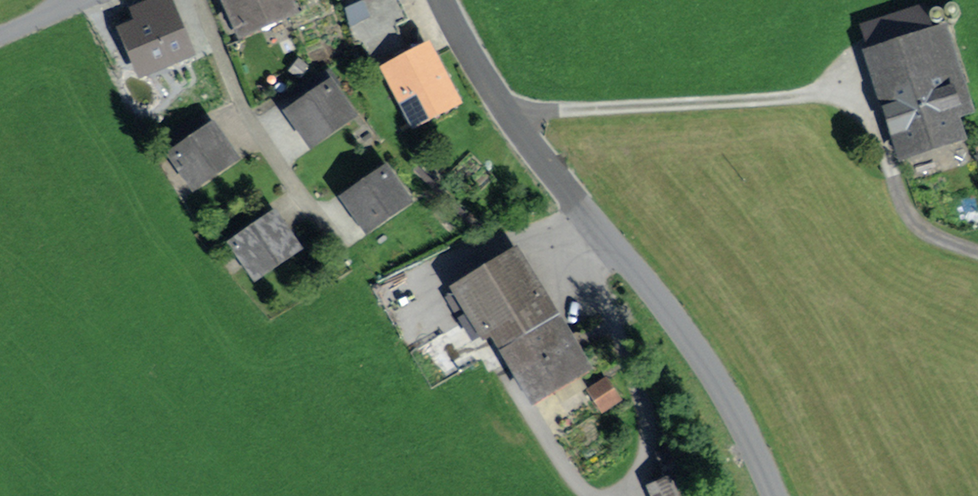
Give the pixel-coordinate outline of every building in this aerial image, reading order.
[(134,30),(149,68),(187,52),(165,0),(161,0),(138,10),(145,25),(134,30)] [(245,30),(289,10),(292,17),(305,11),(300,0),(231,0),(245,30)] [(363,2),(371,18),(379,35),(394,27),(407,21),(397,0),(368,0),(363,2)] [(406,52),(394,27),(379,35),(371,18),(349,28),(356,49),(364,45),(374,67),(406,52)] [(942,29),(873,50),(905,149),(954,133),(947,111),(969,104),(963,84),(960,85),(942,29)] [(428,56),(392,74),(416,119),(451,100),(428,56)] [(312,101),(294,113),(312,139),(348,114),(331,89),(338,84),(330,71),(302,86),(312,101)] [(189,132),(169,146),(195,182),(231,157),(213,131),(197,142),(189,132)] [(387,174),(351,199),(368,225),(405,200),(387,174)] [(274,220),(238,245),(256,272),(293,247),(274,220)] [(486,331),(540,298),(516,258),(462,291),(486,331)] [(555,323),(509,350),(535,393),(563,374),(565,375),(580,366),(555,323)] [(607,381),(592,392),(605,411),(620,400),(607,381)] [(655,488),(658,495),(702,495),(691,472),(655,488)]
